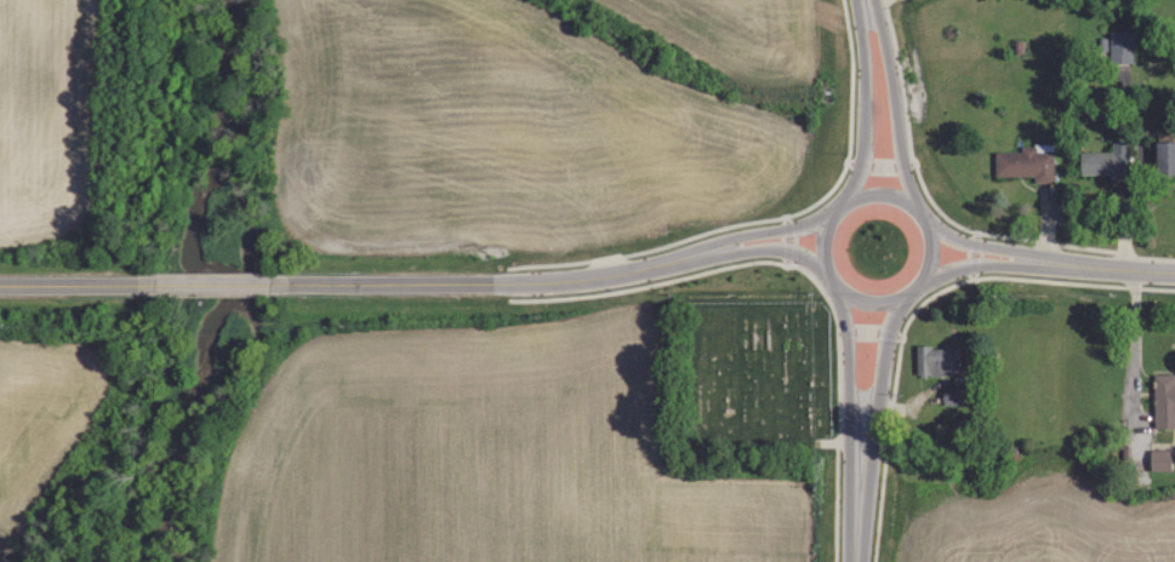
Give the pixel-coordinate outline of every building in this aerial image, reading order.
[(1138,57),(1137,32),(1114,33),(1115,57),(1138,57)] [(1158,140),(1174,140),(1174,173),(1158,173),(1158,140)] [(1128,154),(1129,182),(1108,182),(1108,176),(1080,176),(1079,155),(1111,154),(1111,143),(1128,143),(1128,154)] [(1033,183),(1033,176),(994,176),(993,153),(1020,153),(1019,147),(1031,147),(1031,144),(1050,144),(1051,183),(1033,183)] [(960,375),(919,378),(918,348),(932,348),(932,351),(959,350),(960,375)] [(1157,430),(1174,430),(1174,377),(1156,377),(1157,430)] [(1155,451),(1155,471),(1174,471),(1174,450),(1155,451)]
